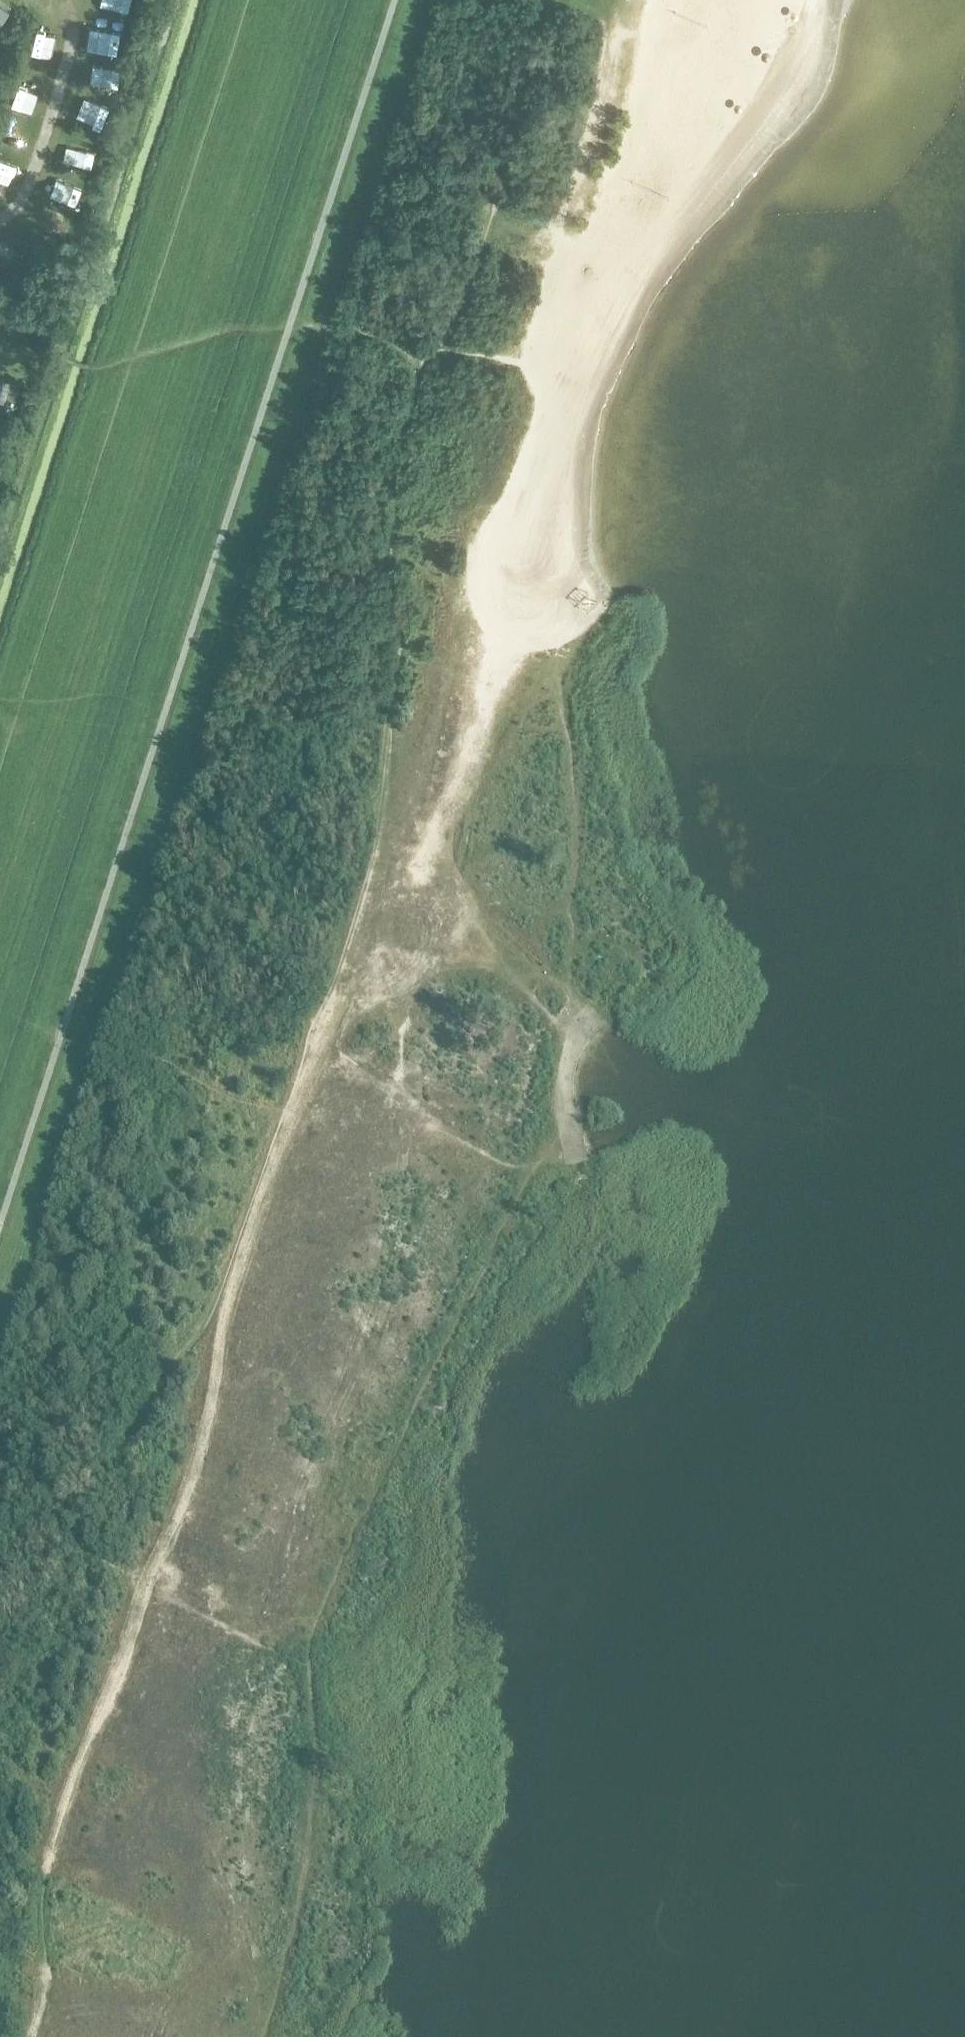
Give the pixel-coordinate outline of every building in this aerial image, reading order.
[(87,65),(87,81),(114,82),(114,66),(87,65)] [(76,111),(90,116),(94,105),(80,100),(76,111)]
